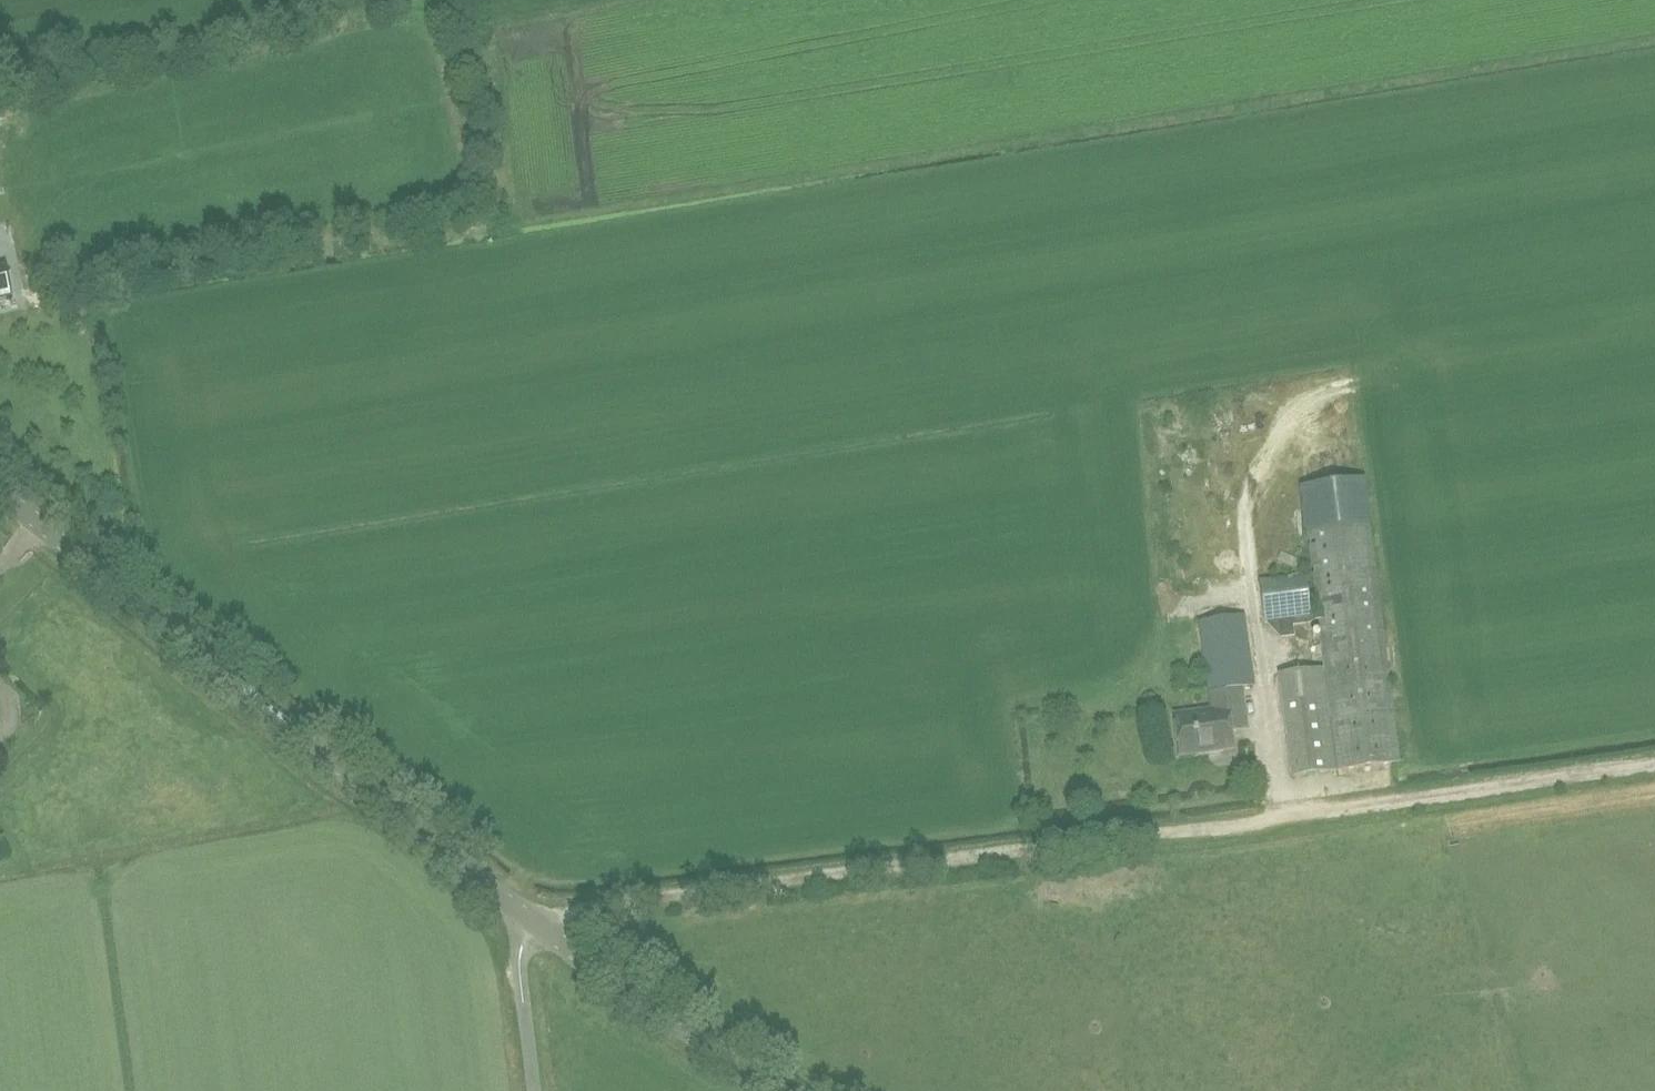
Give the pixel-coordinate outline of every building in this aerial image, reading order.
[(0,271),(0,303),(12,301),(6,270),(0,271)] [(1399,764),(1370,526),(1307,534),(1336,771),(1399,764)] [(1311,625),(1305,579),(1261,584),(1266,628),(1282,640),(1294,639),(1293,628),(1311,625)] [(1175,758),(1232,752),(1229,731),(1234,731),(1237,727),(1237,723),(1243,722),(1239,689),(1254,687),(1242,616),(1198,623),(1209,694),(1212,694),(1213,708),(1170,713),(1175,758)] [(1322,670),(1279,676),(1292,778),(1335,772),(1322,670)]
